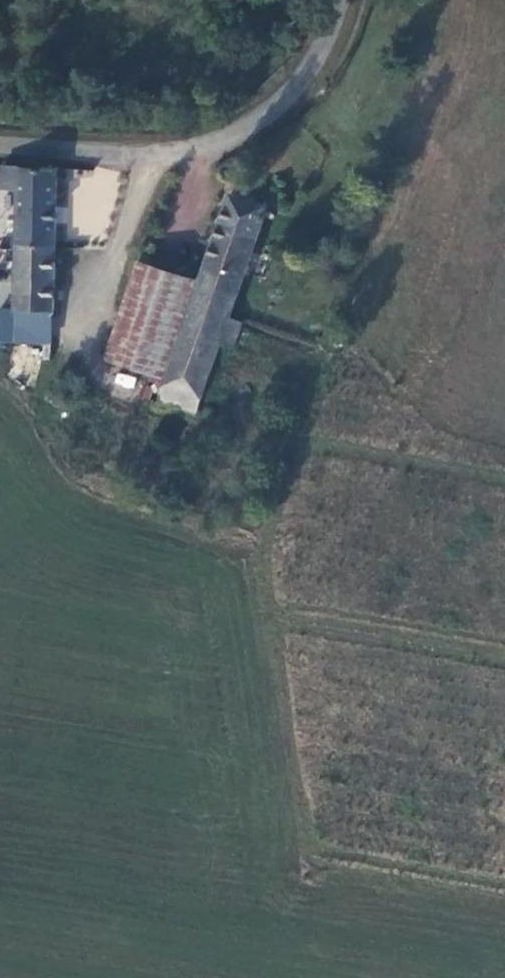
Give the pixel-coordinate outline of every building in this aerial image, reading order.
[(0,167),(0,199),(12,200),(7,350),(37,351),(44,168),(0,167)] [(256,210),(219,197),(187,288),(124,266),(90,362),(138,379),(129,403),(186,422),(212,348),(222,351),(230,327),(246,333),(270,263),(241,253),(256,210)]
